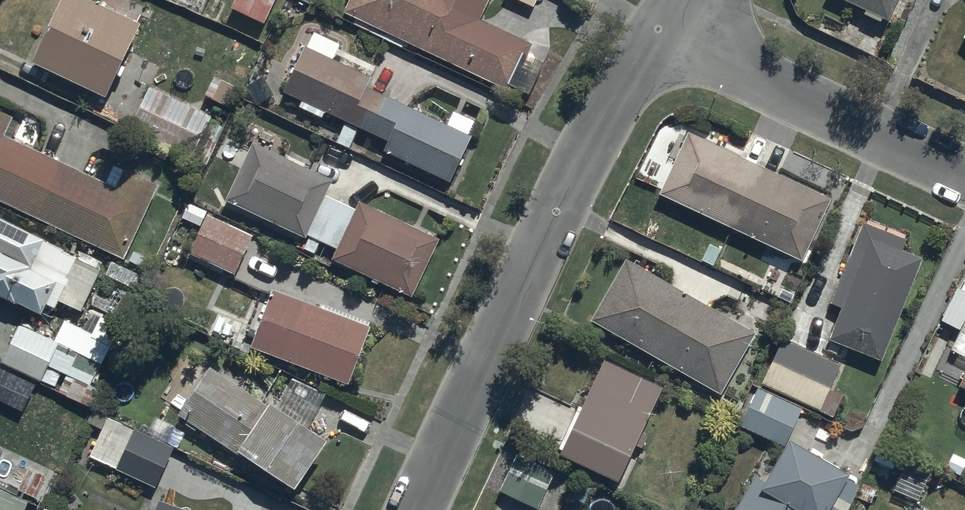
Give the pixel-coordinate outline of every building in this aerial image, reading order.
[(76,0),(65,0),(33,68),(106,103),(141,29),(147,32),(153,19),(140,13),(134,27),(76,0)] [(231,11),(263,27),(276,0),(236,0),(231,11)] [(345,16),(508,93),(509,90),(527,98),(541,68),(527,62),(533,49),(480,23),(491,0),(352,0),(345,16)] [(533,10),(538,0),(512,0),(533,10)] [(865,15),(863,19),(879,26),(881,21),(888,25),(900,0),(834,0),(865,15)] [(341,48),(312,35),(284,95),(301,103),(298,110),(323,121),(325,117),(345,126),(336,146),(348,151),(356,132),(383,145),(380,152),(451,185),(471,141),(468,140),(474,125),(452,114),(445,129),(367,93),(373,80),(335,62),(341,48)] [(214,77),(203,98),(226,111),(238,89),(214,77)] [(262,77),(246,86),(258,108),(275,98),(262,77)] [(203,138),(217,145),(223,132),(209,125),(211,121),(150,91),(130,132),(191,163),(192,161),(203,138)] [(128,252),(154,197),(183,211),(190,194),(166,182),(162,192),(115,170),(106,188),(9,143),(17,125),(0,117),(0,205),(123,263),(124,262),(143,271),(147,261),(128,252)] [(244,168),(227,204),(307,242),(303,250),(313,255),(318,245),(336,254),(332,262),(412,300),(438,244),(436,243),(447,220),(423,208),(412,231),(359,206),(356,214),(326,200),(333,185),(273,156),(278,145),(257,135),(250,148),(229,138),(220,157),(244,168)] [(690,136),(661,196),(802,265),(831,204),(690,136)] [(252,238),(205,218),(189,258),(235,277),(252,238)] [(28,316),(25,322),(40,329),(45,320),(42,319),(47,310),(55,314),(59,307),(79,317),(101,275),(0,224),(0,302),(28,316)] [(882,364),(922,264),(902,256),(908,242),(864,225),(831,308),(842,313),(830,343),(882,364)] [(625,264),(591,324),(721,399),(755,339),(625,264)] [(957,292),(940,326),(962,336),(943,375),(964,386),(964,388),(964,389),(964,296),(957,292)] [(318,311),(272,294),(251,351),(349,388),(372,326),(320,306),(318,311)] [(93,387),(118,331),(99,322),(93,334),(65,322),(56,343),(19,327),(18,330),(0,322),(0,339),(11,344),(0,369),(52,392),(53,388),(56,389),(63,373),(93,387)] [(783,341),(762,387),(833,421),(843,399),(830,393),(842,369),(783,341)] [(216,363),(179,418),(294,497),(326,450),(307,437),(331,403),(296,379),(272,413),(261,405),(266,398),(216,363)] [(606,365),(560,461),(618,489),(664,393),(606,365)] [(737,426),(783,449),(802,412),(755,389),(737,426)] [(102,433),(89,459),(156,491),(182,437),(172,432),(166,446),(93,410),(86,425),(102,433)] [(765,487),(754,481),(737,509),(848,509),(860,490),(788,448),(765,487)] [(499,494),(533,509),(539,509),(558,471),(518,453),(499,494)] [(902,473),(894,491),(918,503),(927,485),(902,473)]
